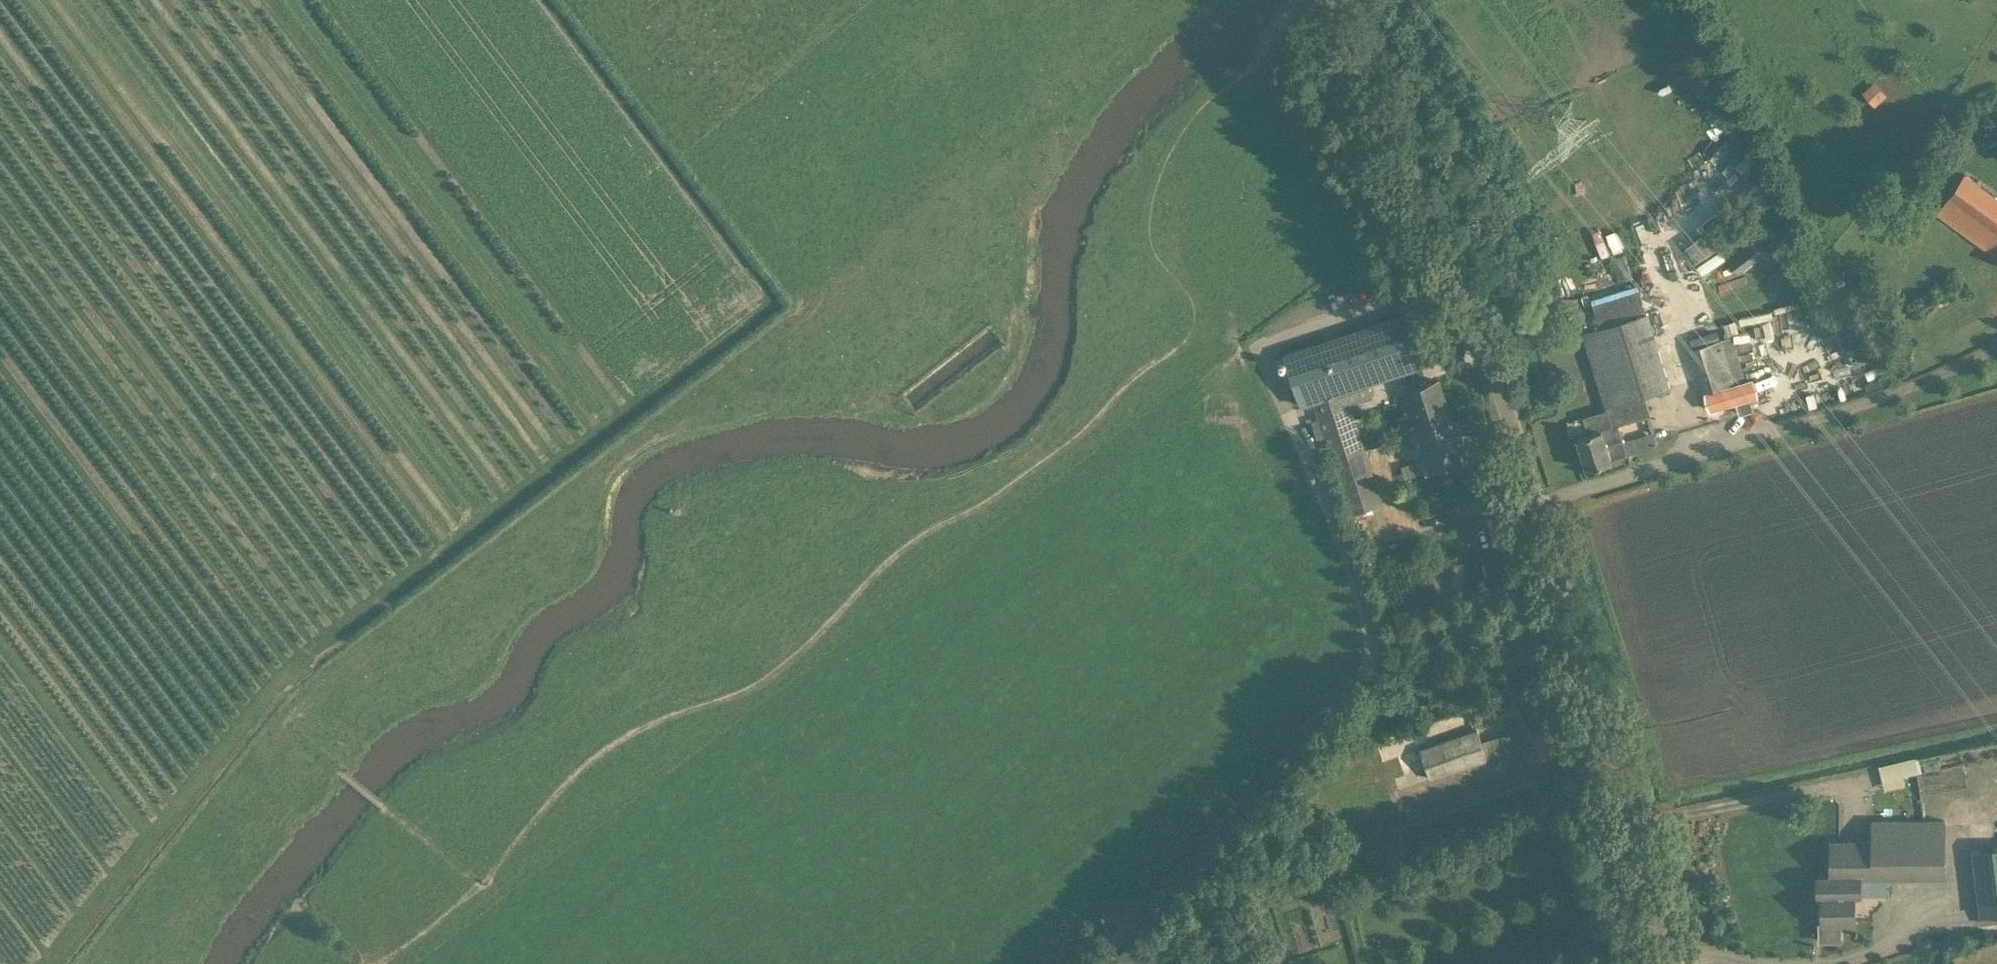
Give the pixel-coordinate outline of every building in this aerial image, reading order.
[(1875,80),(1863,91),(1876,105),(1887,94),(1875,80)] [(1952,190),(1936,212),(1996,256),(1996,196),(1964,173),(1952,190)] [(1729,259),(1739,272),(1760,255),(1750,243),(1729,259)] [(1619,280),(1633,276),(1625,252),(1612,256),(1619,280)] [(1809,252),(1785,263),(1807,311),(1827,302),(1817,281),(1821,279),(1809,252)] [(1656,430),(1651,414),(1652,414),(1646,394),(1672,386),(1642,288),(1594,303),(1601,326),(1583,331),(1612,425),(1578,436),(1588,467),(1612,460),(1612,458),(1628,453),(1657,445),(1653,431),(1656,430)] [(1298,404),(1312,399),(1342,390),(1419,364),(1403,315),(1281,354),(1298,404)] [(1690,337),(1693,346),(1720,338),(1717,329),(1690,337)] [(1745,379),(1739,360),(1732,335),(1692,347),(1706,391),(1745,379)] [(1753,378),(1706,393),(1712,409),(1737,402),(1740,413),(1754,409),(1751,397),(1758,395),(1753,378)] [(1452,420),(1439,379),(1405,390),(1413,413),(1399,417),(1405,436),(1407,435),(1452,420)] [(1342,390),(1312,399),(1332,460),(1362,450),(1342,390)] [(1422,458),(1427,456),(1431,469),(1465,459),(1452,420),(1407,435),(1413,453),(1422,458)] [(1375,489),(1362,450),(1332,460),(1345,499),(1375,489)] [(1525,702),(1536,698),(1532,684),(1520,688),(1525,702)] [(1451,729),(1453,736),(1376,763),(1382,781),(1416,770),(1420,781),(1430,777),(1431,779),(1488,758),(1486,755),(1508,749),(1512,761),(1558,748),(1549,720),(1481,740),(1474,720),(1451,729)] [(1906,782),(1904,772),(1921,769),(1918,754),(1879,761),(1883,786),(1906,782)] [(1872,841),(1831,841),(1831,875),(1853,875),(1853,876),(1889,876),(1889,840),(1899,840),(1899,819),(1872,819),(1872,841)] [(1889,840),(1889,876),(1944,875),(1945,843),(1945,819),(1899,819),(1899,840),(1889,840)] [(1973,849),(1982,916),(1996,913),(1996,846),(1973,849)] [(1853,892),(1853,876),(1853,875),(1831,875),(1817,875),(1817,893),(1821,893),(1821,918),(1819,918),(1819,938),(1840,938),(1840,920),(1855,920),(1855,892),(1853,892)] [(1175,949),(1183,960),(1190,956),(1182,944),(1175,949)] [(1113,963),(1142,963),(1123,950),(1113,963)]
